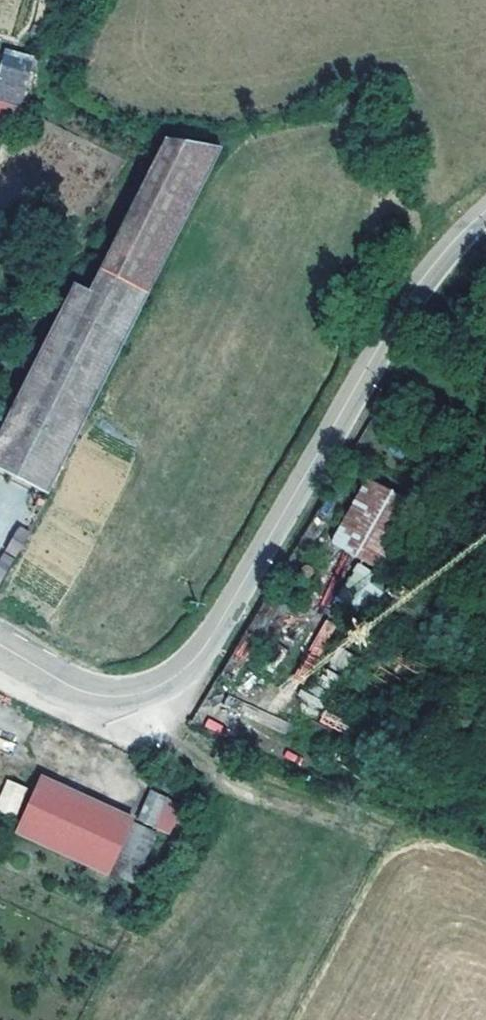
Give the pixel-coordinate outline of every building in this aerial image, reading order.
[(0,82),(0,99),(11,102),(26,106),(39,57),(9,48),(0,82)] [(0,99),(0,116),(7,118),(11,102),(0,99)] [(32,108),(11,102),(7,118),(28,124),(32,108)] [(169,131),(88,289),(75,283),(0,431),(0,469),(49,494),(153,287),(222,148),(169,131)] [(10,322),(0,317),(0,344),(10,322)] [(361,468),(349,461),(221,675),(234,682),(361,468)] [(369,480),(334,543),(380,568),(416,506),(369,480)] [(337,588),(356,608),(379,587),(361,567),(337,588)] [(319,656),(336,625),(325,619),(308,650),(319,656)] [(107,873),(130,822),(131,820),(39,778),(15,832),(107,873)] [(26,788),(6,779),(0,794),(0,814),(12,819),(26,788)] [(152,827),(167,799),(152,791),(137,819),(152,827)] [(130,822),(107,873),(130,884),(153,831),(130,822)]
